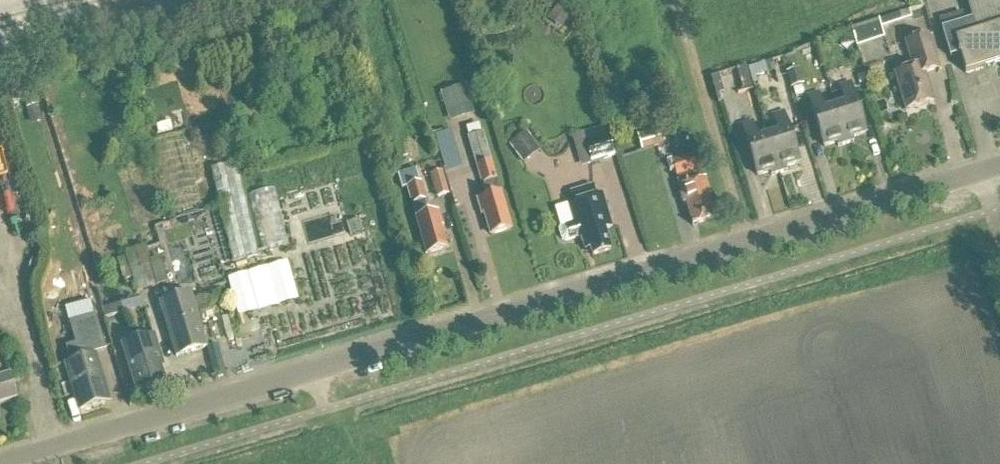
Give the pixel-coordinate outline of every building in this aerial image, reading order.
[(941,31),(950,61),(960,59),(965,76),(999,65),(999,0),(974,0),(966,2),(972,22),(941,31)] [(548,22),(562,30),(573,13),(559,4),(548,22)] [(880,23),(852,32),(858,51),(886,42),(880,23)] [(849,32),(838,36),(838,38),(842,49),(853,45),(850,35),(849,32)] [(938,72),(928,38),(905,45),(913,71),(895,76),(906,113),(933,105),(925,76),(938,72)] [(772,64),(748,71),(751,82),(755,81),(775,75),(772,64)] [(799,71),(786,75),(791,91),(804,87),(799,71)] [(834,110),(846,147),(853,144),(852,141),(866,137),(850,85),(839,88),(845,107),(834,110)] [(466,88),(441,95),(447,115),(472,108),(466,88)] [(846,147),(834,110),(824,113),(818,95),(808,98),(824,149),(837,145),(838,149),(846,147)] [(34,98),(23,101),(27,111),(37,108),(34,98)] [(778,136),(768,139),(779,176),(787,173),(786,170),(799,166),(783,114),(773,117),(778,136)] [(779,176),(768,139),(758,142),(752,124),(741,127),(757,178),(770,174),(771,178),(779,176)] [(606,129),(583,136),(586,144),(592,166),(615,159),(608,137),(606,129)] [(450,170),(465,165),(453,130),(438,134),(450,170)] [(642,155),(664,149),(659,133),(637,140),(642,155)] [(500,196),(482,136),(469,141),(482,187),(486,186),(490,199),(477,203),(482,218),(486,217),(492,239),(509,233),(505,217),(506,217),(500,196)] [(525,136),(509,148),(523,167),(540,154),(525,136)] [(692,229),(715,222),(708,200),(710,199),(702,173),(697,157),(672,165),(677,181),(679,180),(682,189),(678,190),(683,207),(686,207),(692,229)] [(236,165),(212,170),(234,265),(259,259),(236,165)] [(420,186),(416,172),(398,178),(402,192),(407,190),(416,221),(422,242),(424,242),(428,257),(446,252),(440,230),(443,229),(439,214),(428,217),(424,204),(426,204),(421,185),(420,186)] [(437,201),(448,197),(442,175),(431,178),(437,201)] [(277,187),(257,192),(272,248),(291,242),(277,187)] [(565,197),(568,207),(574,225),(561,229),(559,233),(561,242),(565,244),(578,240),(581,240),(585,253),(590,252),(592,259),(610,253),(604,233),(612,230),(602,197),(596,199),(593,189),(565,197)] [(156,290),(149,266),(145,251),(126,257),(126,260),(117,262),(124,283),(133,281),(137,296),(156,290)] [(149,266),(156,290),(168,287),(160,263),(149,266)] [(230,277),(242,316),(283,304),(271,264),(230,277)] [(176,359),(207,350),(190,297),(160,306),(176,359)] [(121,306),(102,311),(105,320),(124,315),(121,306)] [(106,350),(96,319),(69,328),(76,348),(66,351),(71,366),(67,367),(80,413),(104,406),(97,381),(101,380),(93,354),(106,350)] [(153,340),(123,349),(137,395),(164,386),(160,371),(162,370),(153,340)] [(16,403),(9,380),(3,382),(0,373),(0,408),(16,403)]
